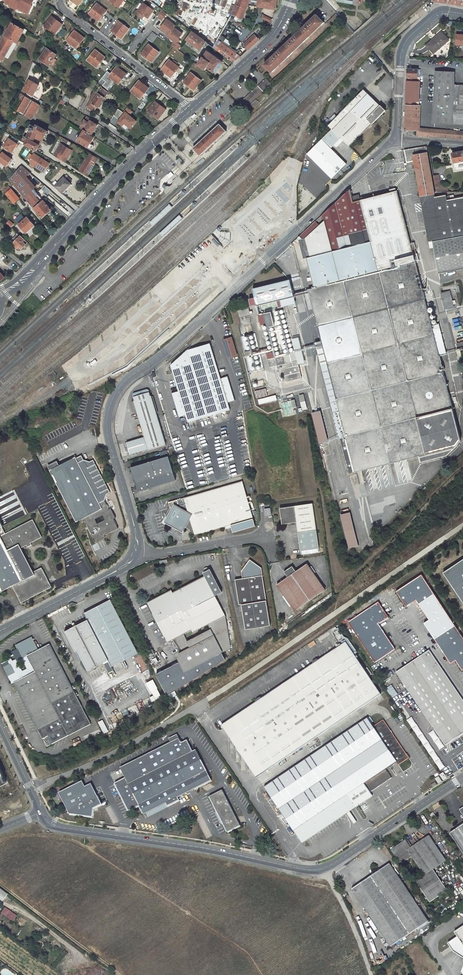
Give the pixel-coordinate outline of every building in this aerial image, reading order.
[(7,2),(6,3),(30,15),(34,7),(33,6),(36,0),(3,0),(7,2)] [(118,8),(123,1),(122,0),(107,0),(118,8)] [(232,14),(231,14),(232,15),(243,19),(249,5),(276,10),(278,0),(238,0),(232,14)] [(153,10),(144,3),(137,12),(136,11),(134,15),(140,19),(143,16),(147,19),(153,10)] [(107,12),(98,4),(90,14),(99,22),(107,12)] [(194,28),(192,32),(200,38),(213,13),(203,8),(194,28)] [(319,9),(268,59),(276,67),(327,17),(319,9)] [(163,11),(158,17),(161,20),(166,13),(163,11)] [(224,11),(206,42),(213,48),(221,35),(232,15),(231,14),(232,14),(228,12),(225,11),(224,11)] [(273,20),(264,15),(262,18),(271,23),(273,20)] [(53,17),(45,26),(47,28),(45,30),(51,36),(54,33),(55,34),(63,25),(53,17)] [(175,26),(166,20),(160,28),(168,34),(173,28),(174,28),(175,26)] [(129,30),(119,22),(111,32),(122,40),(129,30)] [(0,46),(0,60),(3,62),(5,57),(9,59),(22,35),(25,31),(12,24),(0,46)] [(174,28),(173,28),(168,34),(167,36),(174,41),(175,42),(182,34),(174,28)] [(74,31),(66,41),(76,49),(84,39),(74,31)] [(152,42),(157,36),(151,32),(147,38),(152,42)] [(192,32),(191,32),(185,40),(189,43),(200,50),(206,42),(200,38),(192,32)] [(441,32),(426,45),(434,54),(448,40),(441,32)] [(260,40),(255,34),(244,44),(249,50),(260,40)] [(226,38),(221,35),(213,48),(234,63),(244,54),(239,49),(236,52),(223,43),(226,38)] [(175,42),(174,41),(171,46),(177,50),(181,46),(175,42)] [(159,52),(149,45),(141,55),(151,62),(159,52)] [(47,48),(40,59),(49,66),(57,55),(47,48)] [(96,51),(88,61),(97,68),(105,58),(96,51)] [(222,62),(207,51),(197,65),(204,70),(207,67),(214,72),(222,62)] [(172,63),(169,61),(162,71),(171,79),(179,68),(176,66),(172,63)] [(38,66),(34,63),(29,75),(33,77),(38,66)] [(283,66),(270,73),(272,76),(285,70),(283,66)] [(112,75),(109,78),(115,82),(119,85),(127,75),(118,68),(112,75)] [(407,69),(405,131),(408,131),(408,134),(413,135),(414,131),(417,131),(416,135),(462,139),(462,132),(419,128),(420,106),(419,106),(419,94),(417,94),(418,87),(419,87),(420,78),(417,78),(418,70),(407,69)] [(435,71),(433,123),(462,124),(462,86),(454,85),(454,72),(435,71)] [(109,78),(112,75),(108,72),(102,79),(106,82),(103,86),(108,90),(115,82),(109,78)] [(201,80),(192,72),(184,83),(193,90),(201,80)] [(270,83),(266,78),(238,104),(242,109),(270,83)] [(31,81),(25,90),(34,96),(40,87),(31,81)] [(139,82),(131,92),(140,99),(148,89),(139,82)] [(97,93),(94,91),(86,107),(93,112),(96,107),(98,108),(108,94),(101,88),(97,93)] [(349,145),(385,110),(380,104),(379,105),(367,93),(364,89),(328,125),(331,128),(340,138),(343,140),(349,146),(349,145)] [(21,95),(19,101),(21,102),(16,110),(32,120),(41,106),(21,95)] [(156,102),(148,112),(158,119),(166,110),(156,102)] [(131,128),(137,121),(130,115),(133,112),(128,108),(124,113),(122,111),(119,109),(114,116),(117,118),(120,120),(119,121),(123,125),(122,126),(121,127),(126,131),(129,127),(131,128)] [(87,116),(79,129),(83,131),(84,130),(92,134),(97,125),(90,120),(91,119),(87,116)] [(226,131),(219,124),(211,131),(208,134),(206,136),(204,138),(201,141),(193,148),(200,156),(208,149),(211,145),(215,142),(219,138),(226,131)] [(32,125),(22,140),(26,142),(25,144),(36,151),(47,132),(37,125),(35,127),(32,125)] [(307,152),(332,178),(346,163),(331,148),(334,144),(340,138),(331,128),(321,138),(307,152)] [(92,134),(84,130),(83,131),(94,138),(95,139),(96,137),(92,134)] [(83,131),(77,141),(87,148),(88,147),(90,148),(91,149),(93,146),(93,145),(90,143),(94,138),(83,131)] [(107,142),(113,145),(116,140),(109,137),(107,142)] [(340,138),(334,144),(336,146),(343,140),(340,138)] [(12,152),(17,144),(9,139),(4,147),(12,152)] [(60,145),(52,157),(62,163),(67,155),(68,156),(71,152),(60,145)] [(438,273),(455,270),(454,264),(462,263),(462,197),(450,199),(450,196),(446,196),(445,195),(434,198),(433,194),(435,194),(426,146),(404,150),(406,157),(408,156),(409,162),(414,161),(430,248),(433,248),(438,273)] [(462,151),(452,153),(453,163),(462,161),(462,153),(462,151)] [(12,160),(3,152),(0,156),(0,161),(6,166),(12,160)] [(44,172),(49,163),(33,154),(29,160),(31,165),(34,164),(36,166),(36,167),(44,172)] [(85,160),(77,172),(86,177),(93,166),(93,165),(96,159),(89,155),(85,161),(85,160)] [(166,163),(170,169),(175,165),(171,159),(166,163)] [(10,179),(24,197),(34,189),(41,183),(21,166),(10,179)] [(63,178),(54,187),(61,193),(70,184),(63,178)] [(43,185),(40,189),(47,195),(50,191),(43,185)] [(9,186),(3,191),(14,203),(19,199),(9,186)] [(24,197),(42,218),(52,211),(34,189),(24,197)] [(308,289),(327,364),(321,365),(349,473),(419,456),(420,462),(446,456),(460,440),(452,408),(453,408),(440,356),(447,354),(439,324),(432,326),(415,261),(418,260),(417,253),(413,254),(412,249),(415,248),(414,243),(410,244),(397,191),(353,202),(350,189),(322,215),(324,221),(319,225),(315,221),(310,226),(314,230),(305,238),(302,239),(306,258),(314,288),(308,289)] [(169,204),(149,222),(152,225),(171,207),(169,204)] [(180,215),(160,234),(163,237),(182,218),(180,215)] [(20,223),(18,225),(26,233),(34,226),(27,217),(23,220),(22,218),(18,222),(20,223)] [(12,245),(17,250),(19,249),(21,250),(25,246),(24,244),(26,242),(17,234),(12,240),(14,242),(12,245)] [(257,249),(258,251),(276,235),(274,234),(257,249)] [(0,241),(0,244),(6,249),(10,243),(7,241),(3,237),(0,241)] [(213,244),(208,238),(202,243),(207,249),(213,244)] [(306,258),(302,239),(298,240),(303,259),(306,258)] [(290,280),(253,288),(257,306),(294,297),(290,280)] [(442,298),(445,309),(454,307),(451,296),(450,291),(441,293),(442,298)] [(238,311),(239,317),(249,314),(247,309),(238,311)] [(271,312),(264,314),(268,328),(274,327),(271,312)] [(247,372),(262,370),(256,333),(241,336),(247,372)] [(298,365),(305,363),(298,337),(292,339),(295,352),(297,361),(298,365)] [(231,338),(224,340),(230,358),(236,355),(231,338)] [(210,344),(187,351),(173,373),(179,391),(172,393),(179,418),(186,415),(188,423),(230,410),(228,402),(235,400),(227,376),(220,378),(210,344)] [(295,352),(283,356),(286,368),(293,366),(292,362),(297,361),(295,352)] [(283,356),(275,358),(277,368),(280,377),(284,376),(286,382),(302,379),(298,365),(297,361),(292,362),(293,366),(286,368),(283,356)] [(277,368),(275,358),(269,359),(272,369),(277,368)] [(129,456),(166,445),(151,395),(150,395),(149,391),(145,389),(141,390),(140,392),(139,391),(134,393),(132,396),(133,400),(132,401),(143,438),(125,444),(129,456)] [(255,399),(267,397),(265,389),(254,390),(255,399)] [(258,405),(276,400),(275,395),(257,399),(258,405)] [(293,408),(295,408),(294,400),(282,401),(283,415),(294,414),(293,408)] [(320,411),(312,413),(320,443),(327,442),(320,411)] [(139,491),(169,482),(176,480),(167,450),(160,452),(162,458),(161,458),(159,459),(132,468),(139,491)] [(49,467),(78,524),(84,521),(97,545),(107,541),(106,540),(120,533),(116,523),(117,523),(113,512),(111,513),(107,504),(109,496),(112,495),(95,461),(92,463),(84,461),(83,459),(79,461),(78,458),(61,466),(58,462),(49,467)] [(183,499),(168,504),(169,509),(163,521),(163,524),(164,526),(174,532),(177,531),(182,534),(185,529),(188,530),(189,535),(193,534),(194,537),(230,526),(232,533),(254,526),(241,482),(183,499)] [(296,523),(298,534),(301,552),(319,549),(316,531),(312,504),(280,509),(283,525),(296,523)] [(350,513),(341,515),(349,548),(358,545),(350,513)] [(21,548),(27,546),(28,548),(33,546),(31,543),(42,538),(33,520),(6,534),(0,522),(0,592),(12,586),(20,603),(52,588),(42,569),(33,573),(21,548)] [(443,572),(462,602),(462,559),(443,572)] [(236,581),(239,607),(243,607),(246,632),(271,629),(268,604),(263,570),(250,561),(242,572),(243,580),(236,581)] [(167,592),(147,603),(168,643),(175,640),(182,654),(180,655),(178,661),(179,663),(185,675),(225,654),(232,651),(226,619),(216,599),(230,592),(223,565),(204,575),(205,578),(169,595),(167,592)] [(276,585),(295,611),(322,592),(303,565),(294,572),(290,567),(281,573),(285,578),(276,585)] [(420,573),(395,590),(406,606),(416,599),(428,619),(424,622),(451,662),(455,659),(462,668),(462,667),(462,636),(420,573)] [(138,652),(111,600),(85,613),(88,619),(66,630),(75,650),(78,649),(89,669),(103,662),(108,660),(111,666),(138,652)] [(348,622),(375,663),(395,649),(378,624),(388,618),(377,601),(348,622)] [(90,725),(49,644),(38,649),(32,638),(16,646),(19,651),(13,654),(15,657),(9,659),(10,661),(4,664),(14,685),(15,684),(44,743),(47,742),(48,745),(90,725)] [(257,777),(381,695),(347,643),(222,726),(257,777)] [(396,673),(445,746),(462,734),(462,700),(429,651),(396,673)] [(135,656),(139,672),(146,670),(142,654),(135,656)] [(185,675),(179,663),(157,674),(169,697),(177,692),(228,660),(225,654),(185,675)] [(108,660),(103,662),(108,673),(111,671),(113,671),(111,666),(108,660)] [(149,696),(153,695),(151,691),(158,688),(155,679),(144,683),(149,696)] [(390,684),(384,688),(390,698),(396,694),(390,684)] [(405,720),(440,770),(444,767),(410,717),(405,720)] [(104,733),(109,731),(103,719),(98,721),(104,733)] [(264,788),(294,831),(300,841),(305,841),(356,808),(347,796),(364,784),(370,793),(392,778),(386,769),(397,762),(399,765),(409,758),(383,720),(373,727),(367,719),(264,788)] [(121,768),(126,779),(115,784),(129,812),(140,806),(144,815),(148,814),(167,804),(168,807),(180,801),(178,798),(212,782),(196,751),(193,752),(187,741),(181,744),(179,739),(121,768)] [(80,781),(57,793),(68,814),(90,817),(92,809),(100,805),(89,784),(83,787),(80,781)] [(370,793),(364,784),(347,796),(356,808),(372,796),(370,793)] [(240,826),(222,790),(210,797),(228,832),(240,826)] [(167,804),(148,814),(149,817),(168,807),(167,804)] [(450,834),(462,853),(462,825),(450,834)] [(446,861),(429,836),(411,848),(406,840),(391,850),(401,864),(412,857),(425,876),(416,882),(418,885),(430,902),(447,891),(433,870),(446,861)] [(427,921),(389,865),(352,890),(390,946),(427,921)] [(418,885),(415,887),(427,904),(430,902),(418,885)] [(4,907),(2,914),(9,916),(11,909),(4,907)] [(454,933),(459,939),(462,945),(462,927),(454,933)] [(454,943),(462,956),(462,945),(459,939),(454,943)]
